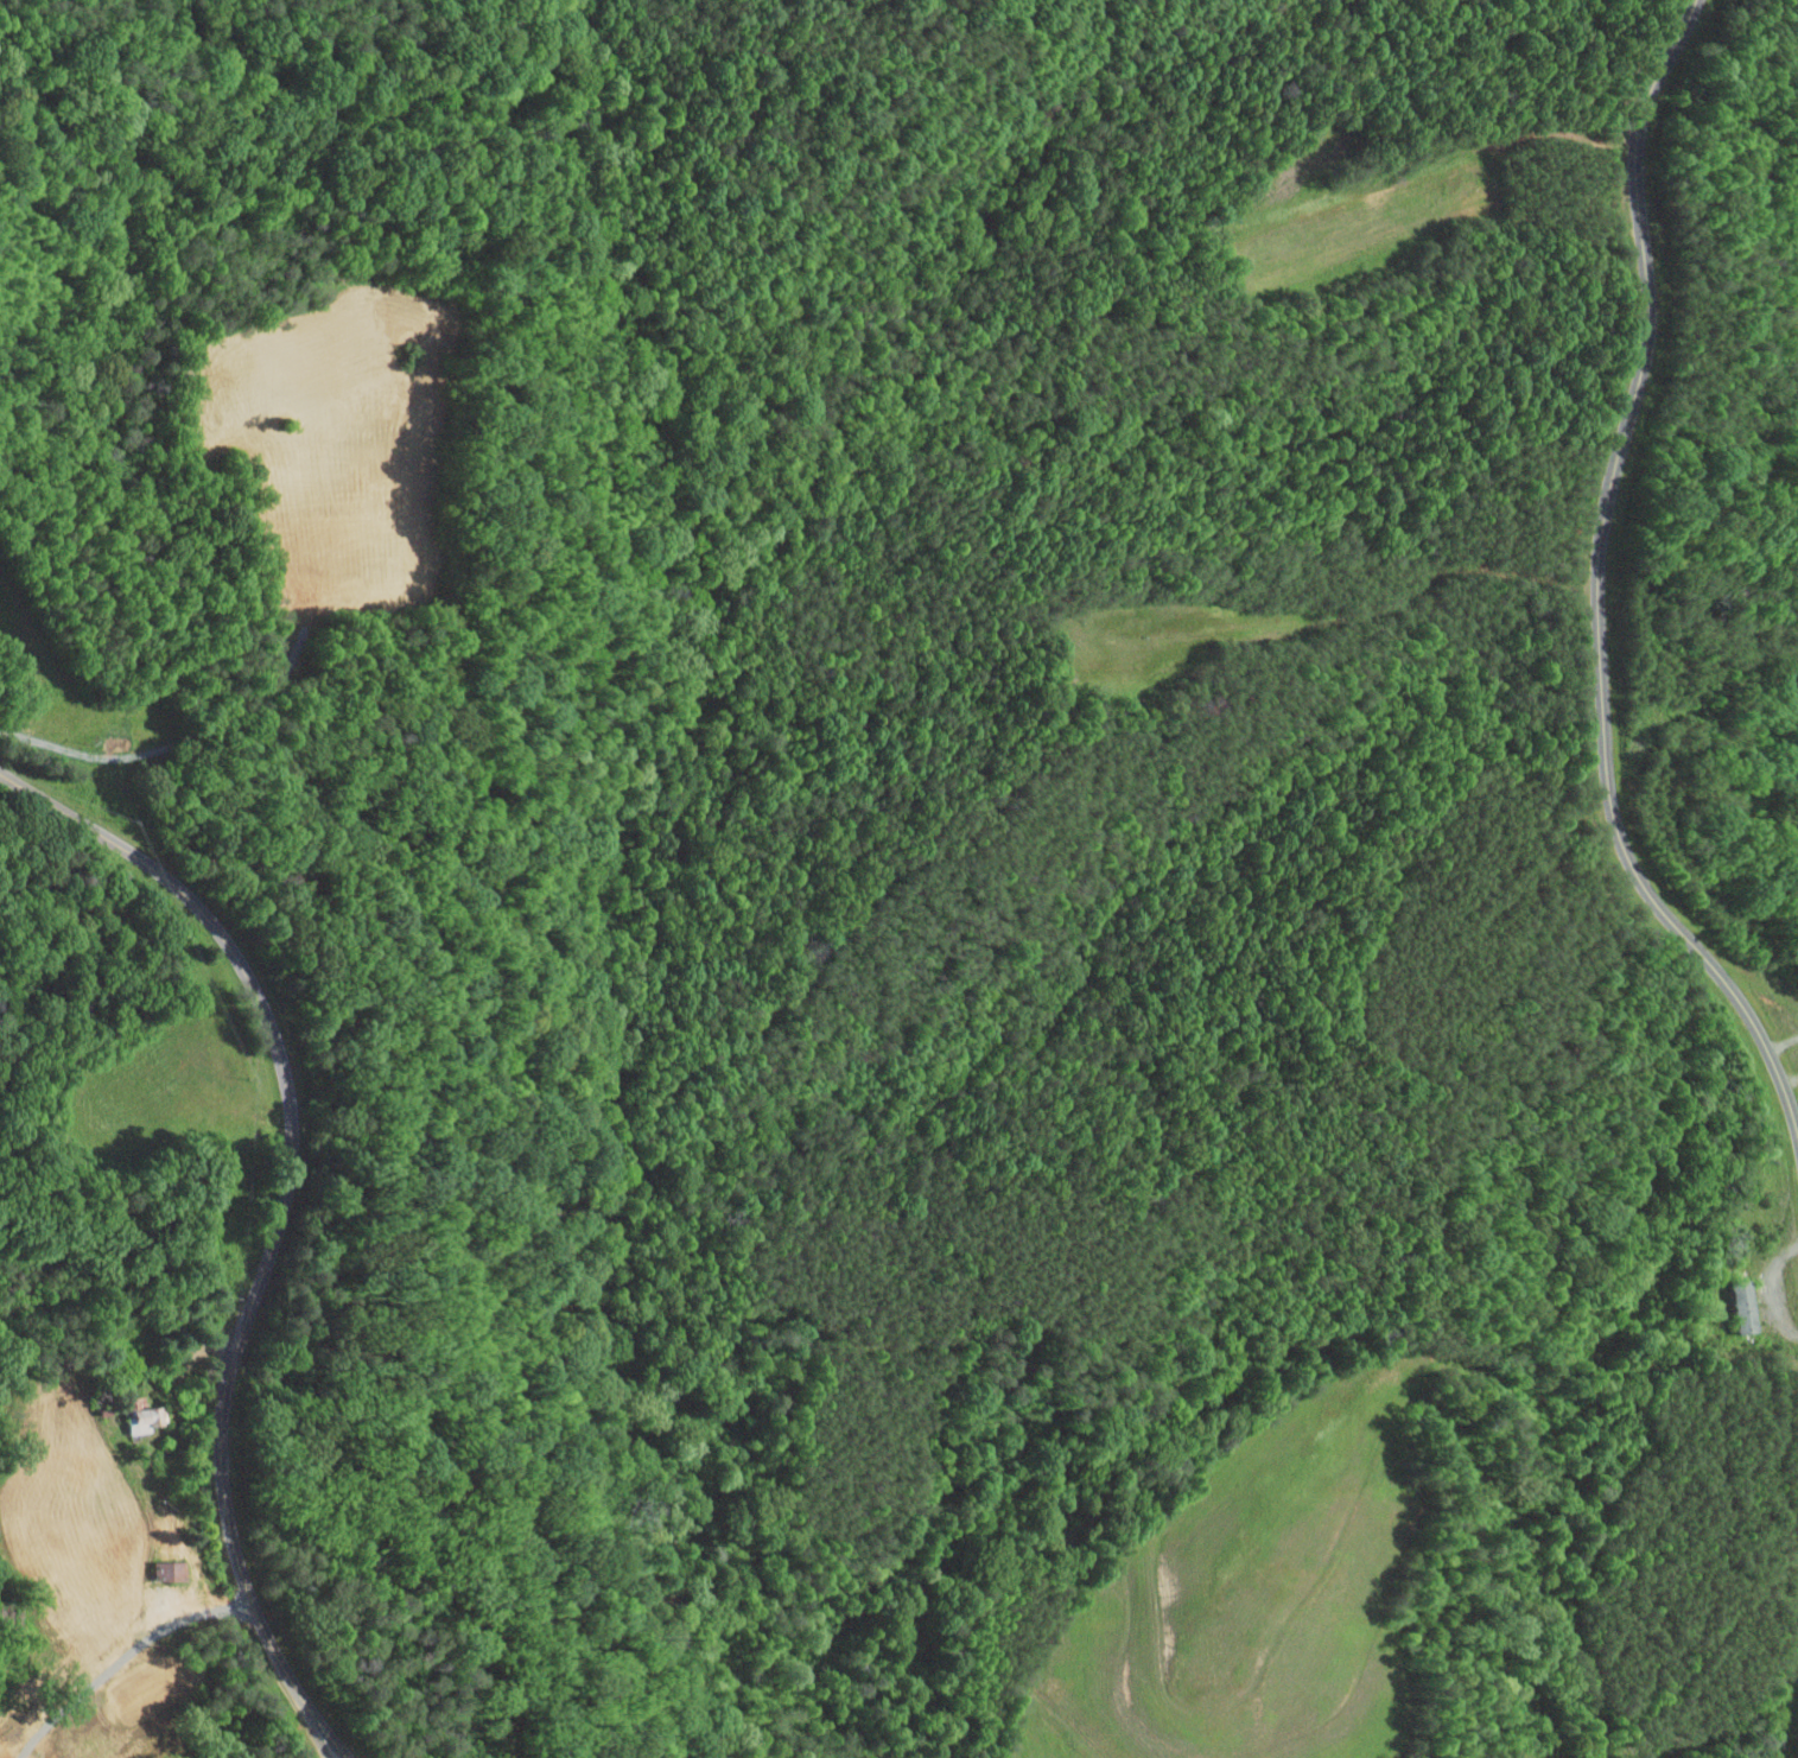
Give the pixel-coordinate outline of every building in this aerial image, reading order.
[(1729,1285),(1738,1335),(1761,1331),(1752,1281),(1729,1285)] [(132,1435),(154,1432),(153,1427),(168,1425),(165,1406),(128,1412),(132,1435)]
